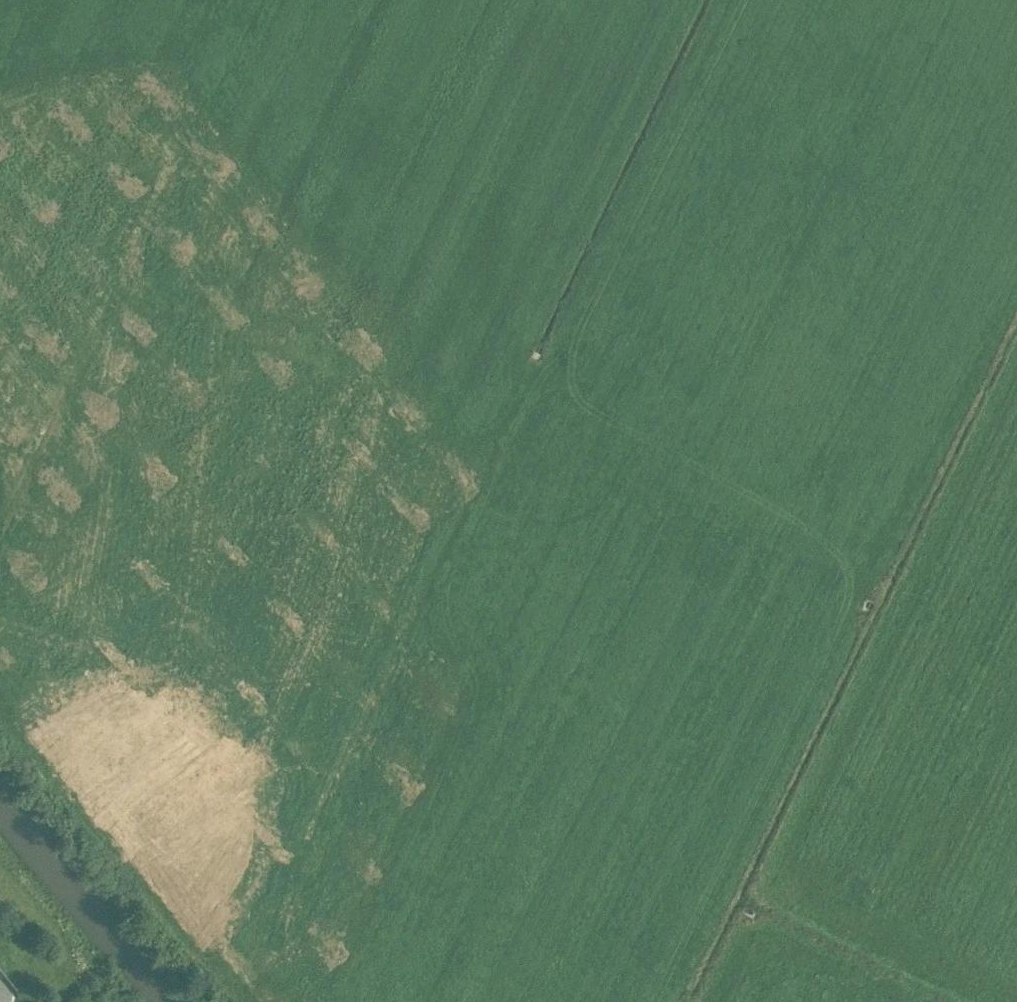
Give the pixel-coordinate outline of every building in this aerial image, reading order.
[(19,989),(0,966),(0,1001),(14,1001),(19,989)]
